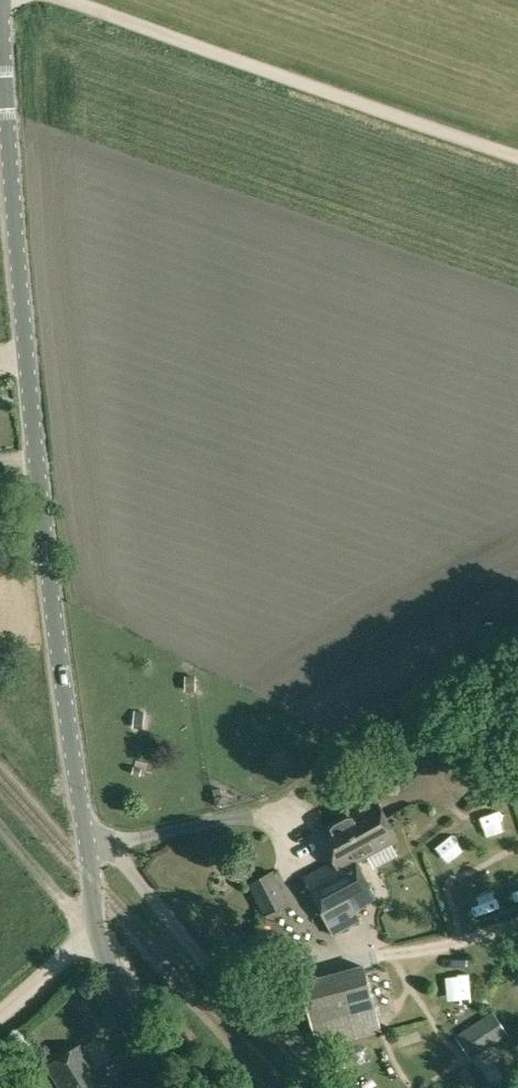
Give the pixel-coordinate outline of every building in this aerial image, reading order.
[(325,825),(341,856),(346,863),(355,859),(390,840),(372,806),(356,815),(354,810),(325,825)] [(346,863),(341,856),(303,877),(334,934),(360,920),(354,909),(376,897),(355,859),(346,863)] [(263,915),(289,902),(273,869),(247,883),(263,915)] [(505,899),(508,887),(490,882),(487,894),(505,899)] [(364,963),(299,981),(317,1049),(382,1031),(364,963)] [(459,963),(459,978),(481,977),(480,963),(459,963)] [(492,1009),(454,1034),(470,1059),(509,1033),(492,1009)] [(97,1028),(112,1050),(127,1040),(112,1018),(97,1028)] [(47,1064),(61,1087),(108,1087),(81,1044),(47,1064)]
